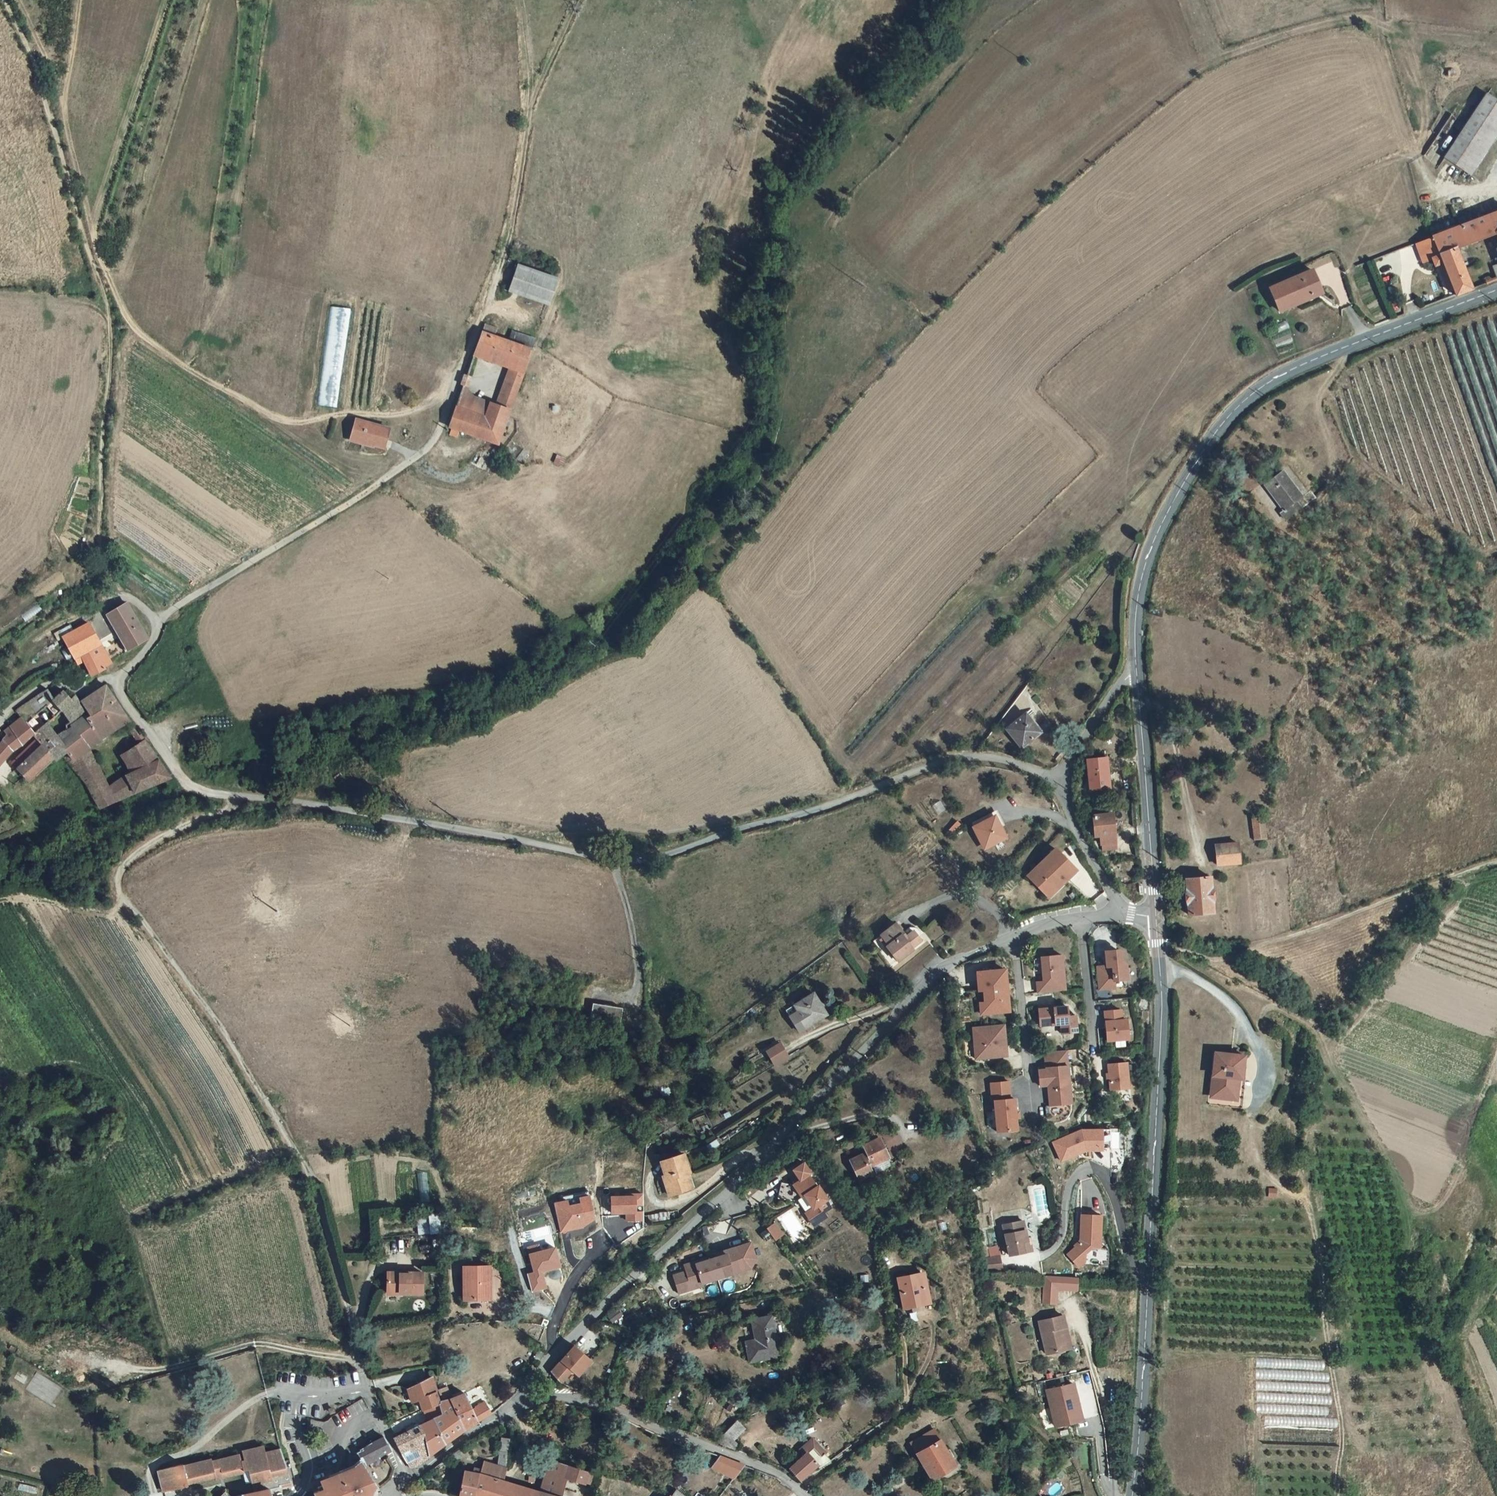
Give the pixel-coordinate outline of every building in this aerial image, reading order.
[(1448,156),(1473,173),(1496,135),(1496,102),(1486,95),(1448,156)] [(1494,231),(1496,238),(1496,210),(1453,227),(1415,241),(1422,259),(1431,255),(1455,246),(1494,231)] [(1455,246),(1431,255),(1435,265),(1442,262),(1454,294),(1471,288),(1455,246)] [(546,302),(554,275),(516,261),(507,287),(546,302)] [(1282,276),(1268,280),(1277,304),(1297,297),(1296,295),(1318,287),(1311,265),(1282,276)] [(329,306),(318,405),(338,407),(348,308),(329,306)] [(484,323),(482,331),(493,336),(496,327),(484,323)] [(482,331),(474,353),(514,367),(524,371),(532,350),(509,342),(493,336),(482,331)] [(535,339),(512,331),(509,342),(532,350),(535,339)] [(514,367),(499,406),(509,410),(524,371),(514,367)] [(456,405),(484,415),(490,402),(486,400),(463,384),(456,405)] [(499,406),(490,402),(484,415),(504,422),(509,410),(499,406)] [(504,422),(484,415),(456,405),(448,426),(496,442),(504,422)] [(381,436),(350,425),(343,443),(375,455),(381,436)] [(1284,511),(1282,512),(1280,514),(1286,520),(1301,507),(1296,500),(1301,495),(1282,470),(1264,484),(1284,511)] [(129,649),(149,637),(128,600),(109,612),(129,649)] [(68,635),(79,655),(83,653),(101,642),(91,622),(68,635)] [(103,664),(110,660),(101,642),(83,653),(94,674),(105,669),(103,664)] [(65,748),(72,759),(93,745),(92,742),(102,736),(100,732),(126,715),(107,686),(79,703),(84,710),(71,718),(67,745),(65,748)] [(57,697),(63,706),(72,699),(66,690),(57,697)] [(75,697),(72,699),(63,706),(71,718),(84,710),(79,703),(75,697)] [(1024,713),(1006,727),(1020,745),(1038,731),(1024,713)] [(65,748),(67,745),(44,714),(30,724),(35,730),(44,741),(56,756),(65,748)] [(100,732),(102,736),(129,719),(126,715),(100,732)] [(11,733),(0,745),(0,764),(7,757),(35,730),(30,724),(24,716),(8,729),(11,733)] [(7,757),(17,767),(20,764),(44,741),(35,730),(7,757)] [(124,751),(134,769),(157,757),(143,736),(141,737),(124,751)] [(31,779),(39,772),(56,756),(44,741),(20,764),(31,779)] [(72,759),(85,778),(102,770),(93,745),(72,759)] [(124,775),(133,791),(170,776),(157,757),(134,769),(124,775)] [(1106,766),(1086,768),(1088,789),(1108,787),(1106,766)] [(100,805),(114,799),(106,784),(102,770),(85,778),(100,805)] [(114,799),(133,791),(124,775),(106,784),(114,799)] [(1093,834),(1099,833),(1099,843),(1101,855),(1115,853),(1114,842),(1111,812),(1091,815),(1093,834)] [(994,817),(974,827),(985,848),(1004,838),(994,817)] [(1237,842),(1215,843),(1216,863),(1239,862),(1237,842)] [(1081,875),(1061,853),(1032,880),(1043,891),(1050,884),(1060,895),(1081,875)] [(625,866),(627,878),(642,877),(639,865),(636,866),(625,866)] [(1107,874),(1112,872),(1110,866),(1104,868),(1107,874)] [(1209,876),(1186,877),(1188,912),(1212,911),(1209,876)] [(1050,884),(1043,891),(1053,902),(1060,895),(1050,884)] [(881,952),(887,948),(898,962),(913,950),(912,949),(921,941),(914,932),(905,939),(902,936),(904,935),(896,925),(874,942),(881,952)] [(1120,951),(1117,949),(1104,950),(1106,965),(1096,966),(1099,988),(1114,987),(1114,979),(1126,978),(1125,963),(1121,959),(1120,951)] [(1064,990),(1059,955),(1039,958),(1041,982),(1035,983),(1036,993),(1064,990)] [(1009,1013),(1004,969),(976,973),(978,990),(989,989),(990,1002),(980,1003),(981,1016),(1009,1013)] [(809,989),(789,1001),(794,1010),(785,1015),(793,1030),(823,1012),(809,989)] [(794,1010),(789,1001),(780,1006),(785,1015),(794,1010)] [(624,1009),(596,1004),(593,1019),(621,1024),(624,1009)] [(1067,1016),(1066,1006),(1038,1009),(1040,1026),(1060,1024),(1062,1034),(1077,1032),(1075,1015),(1067,1016)] [(1067,1016),(1075,1015),(1066,1006),(1067,1016)] [(1123,1021),(1122,1009),(1106,1011),(1110,1041),(1130,1039),(1128,1020),(1123,1021)] [(1004,1025),(973,1029),(977,1061),(1008,1057),(1004,1025)] [(782,1041),(768,1049),(776,1063),(790,1055),(782,1041)] [(1043,1053),(1045,1070),(1036,1071),(1038,1087),(1047,1086),(1049,1106),(1065,1105),(1064,1095),(1070,1094),(1065,1051),(1043,1053)] [(1215,1053),(1211,1094),(1233,1096),(1235,1079),(1240,1079),(1242,1055),(1215,1053)] [(1129,1088),(1126,1062),(1107,1065),(1110,1090),(1129,1088)] [(1211,1094),(1210,1103),(1245,1106),(1247,1080),(1240,1079),(1235,1079),(1233,1096),(1211,1094)] [(1011,1101),(1009,1083),(989,1086),(992,1103),(994,1103),(998,1134),(1018,1132),(1017,1119),(1016,1113),(1014,1100),(1011,1101)] [(1098,1151),(1098,1130),(1078,1131),(1052,1142),(1061,1162),(1084,1151),(1098,1151)] [(874,1178),(870,1169),(888,1161),(879,1139),(861,1147),(864,1155),(851,1161),(860,1184),(874,1178)] [(686,1189),(681,1175),(687,1173),(681,1154),(657,1162),(662,1175),(658,1176),(665,1196),(686,1189)] [(791,1184),(779,1182),(776,1198),(793,1201),(803,1195),(811,1208),(804,1213),(812,1225),(824,1216),(821,1212),(828,1208),(823,1200),(825,1199),(816,1185),(814,1186),(806,1174),(808,1173),(801,1162),(799,1163),(789,1170),(797,1180),(791,1184)] [(692,1187),(687,1173),(681,1175),(686,1189),(692,1187)] [(430,1217),(419,1217),(419,1233),(442,1233),(442,1212),(430,1212),(430,1217)] [(1079,1240),(1073,1245),(1075,1247),(1067,1254),(1077,1267),(1083,1262),(1083,1255),(1090,1249),(1098,1249),(1100,1216),(1080,1214),(1079,1226),(1079,1240)] [(1002,1224),(1009,1255),(1031,1249),(1029,1236),(1025,1237),(1022,1220),(1002,1224)] [(777,1224),(769,1230),(775,1238),(783,1232),(777,1224)] [(686,1272),(673,1276),(679,1294),(693,1290),(690,1283),(701,1280),(702,1284),(703,1284),(733,1275),(731,1268),(741,1265),(743,1271),(751,1269),(754,1261),(749,1244),(725,1251),(726,1255),(718,1258),(717,1254),(713,1255),(714,1259),(685,1268),(686,1272)] [(998,1250),(984,1253),(988,1271),(1002,1272),(998,1250)] [(1039,1252),(1032,1252),(1033,1273),(1041,1273),(1039,1252)] [(731,1268),(733,1275),(743,1271),(741,1265),(731,1268)] [(492,1268),(465,1268),(466,1299),(491,1299),(492,1268)] [(897,1277),(904,1308),(933,1302),(920,1272),(897,1277)] [(425,1275),(389,1274),(388,1291),(424,1293),(425,1275)] [(1056,1276),(1043,1275),(1041,1302),(1054,1303),(1055,1288),(1056,1276)] [(1076,1277),(1056,1276),(1055,1288),(1075,1290),(1076,1277)] [(690,1283),(693,1290),(703,1287),(703,1284),(702,1284),(701,1280),(690,1283)] [(756,1339),(746,1340),(748,1359),(778,1355),(773,1314),(753,1318),(756,1339)] [(1048,1352),(1071,1346),(1063,1315),(1041,1320),(1048,1352)] [(552,1370),(560,1380),(569,1370),(573,1369),(579,1374),(591,1361),(574,1346),(569,1352),(552,1370)] [(438,1405),(432,1379),(431,1378),(408,1390),(412,1403),(419,1400),(422,1411),(423,1410),(438,1405)] [(1072,1384),(1046,1390),(1055,1426),(1081,1420),(1072,1384)] [(473,1407),(464,1392),(449,1401),(465,1429),(491,1413),(485,1400),(473,1407)] [(437,1416),(433,1418),(445,1443),(457,1434),(465,1429),(449,1401),(439,1405),(442,1414),(437,1416)] [(1081,1404),(1083,1417),(1098,1416),(1097,1402),(1081,1404)] [(442,1414),(439,1405),(423,1410),(428,1422),(433,1418),(437,1416),(442,1414)] [(429,1455),(445,1443),(433,1418),(428,1422),(420,1425),(429,1455)] [(721,1435),(716,1442),(728,1447),(745,1428),(735,1421),(728,1428),(721,1435)] [(422,1461),(429,1455),(420,1425),(395,1438),(402,1452),(416,1447),(422,1461)] [(956,1463),(936,1429),(911,1443),(933,1478),(956,1463)] [(818,1464),(821,1467),(831,1457),(825,1451),(827,1449),(814,1436),(801,1447),(806,1452),(790,1468),(802,1479),(818,1464)] [(391,1449),(385,1437),(372,1443),(359,1450),(364,1460),(365,1461),(387,1451),(391,1449)] [(356,1444),(359,1450),(372,1443),(370,1439),(356,1444)] [(567,1462),(571,1451),(558,1446),(554,1458),(567,1462)] [(291,1483),(288,1467),(281,1448),(281,1447),(265,1450),(265,1449),(244,1454),(247,1464),(244,1464),(242,1457),(222,1461),(217,1459),(185,1467),(184,1463),(160,1469),(165,1491),(189,1486),(189,1482),(192,1482),(195,1484),(195,1481),(197,1480),(201,1483),(201,1479),(203,1479),(206,1482),(207,1478),(210,1477),(213,1480),(214,1476),(216,1476),(217,1477),(225,1475),(228,1478),(228,1474),(230,1474),(234,1477),(235,1473),(238,1472),(241,1474),(242,1471),(250,1469),(251,1473),(249,1473),(252,1487),(254,1487),(255,1492),(247,1494),(246,1490),(242,1491),(242,1494),(240,1495),(239,1495),(272,1495),(270,1488),(291,1483)] [(509,1453),(502,1451),(498,1465),(509,1468),(509,1453)] [(721,1455),(712,1466),(735,1478),(745,1465),(721,1455)] [(587,1471),(548,1459),(542,1476),(538,1491),(537,1495),(561,1495),(567,1477),(584,1483),(587,1471)] [(361,1463),(373,1489),(376,1487),(372,1476),(365,1461),(364,1460),(361,1463)] [(480,1474),(502,1480),(510,1468),(509,1468),(498,1465),(483,1461),(480,1474)] [(313,1493),(315,1495),(371,1495),(372,1495),(373,1490),(373,1489),(361,1463),(351,1471),(317,1484),(319,1491),(313,1493)] [(461,1480),(458,1495),(474,1495),(478,1474),(464,1469),(461,1480)] [(538,1491),(502,1480),(480,1474),(478,1474),(474,1495),(537,1495),(538,1491)]
